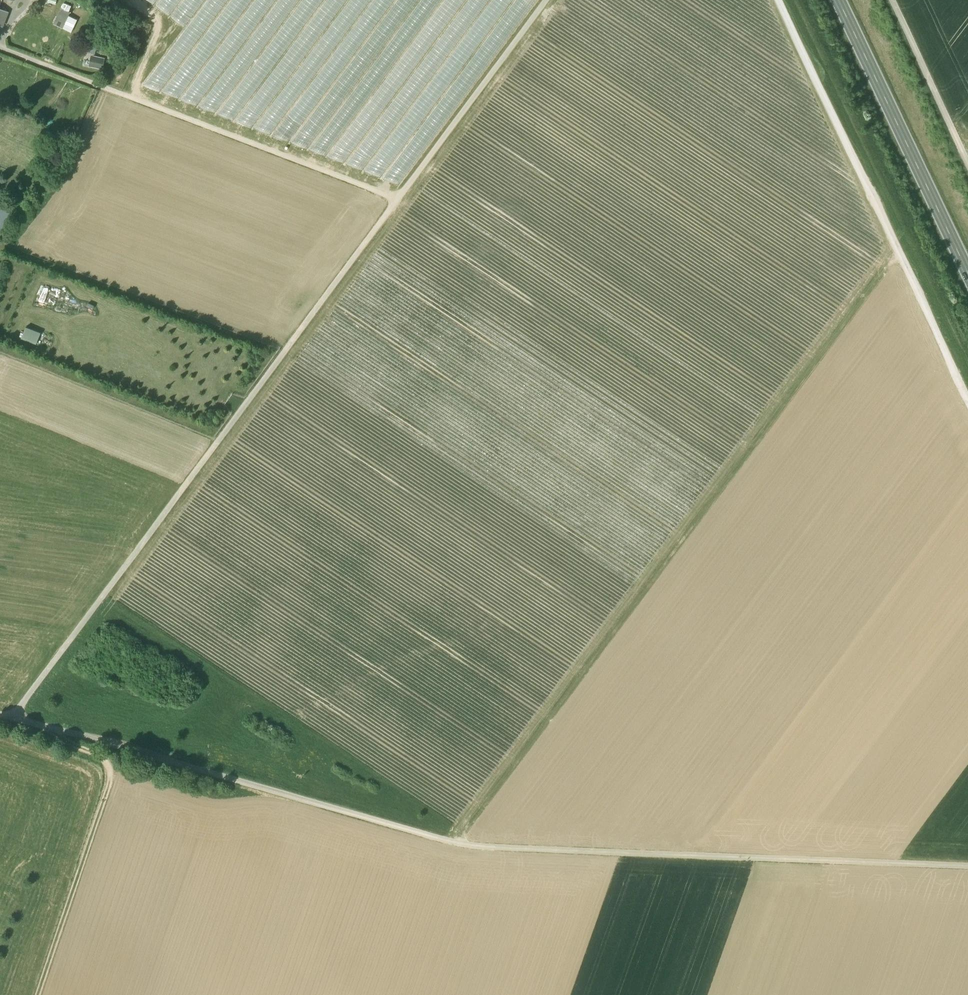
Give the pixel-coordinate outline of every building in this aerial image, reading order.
[(61,9),(54,24),(61,28),(68,12),(61,9)] [(104,59),(92,56),(90,66),(102,69),(104,59)] [(9,213),(2,211),(0,222),(0,234),(4,235),(9,213)] [(21,338),(37,344),(41,332),(26,326),(21,338)]
